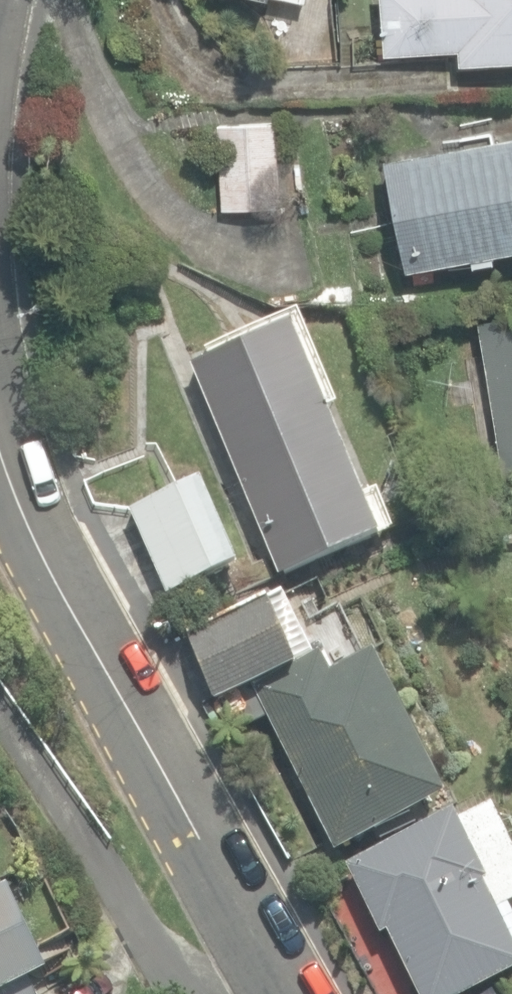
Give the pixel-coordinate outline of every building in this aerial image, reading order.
[(460,63),(511,59),(511,0),(380,0),(384,55),(459,50),(460,63)] [(215,125),(221,210),(283,206),(277,120),(215,125)] [(407,269),(471,256),(473,264),(495,260),(493,251),(511,247),(511,132),(385,157),(407,269)] [(510,518),(511,518),(511,313),(478,318),(510,518)] [(190,364),(280,575),(381,532),(292,321),(190,364)] [(130,511),(167,595),(240,563),(203,479),(130,511)] [(267,718),(336,851),(445,795),(372,652),(331,673),(319,649),(309,655),(279,598),(187,636),(235,734),(267,718)] [(417,993),(467,993),(511,973),(511,851),(493,811),(462,826),(454,811),(346,862),(381,934),(388,931),(417,993)] [(34,980),(53,970),(8,884),(0,888),(0,993),(42,993),(34,980)]
